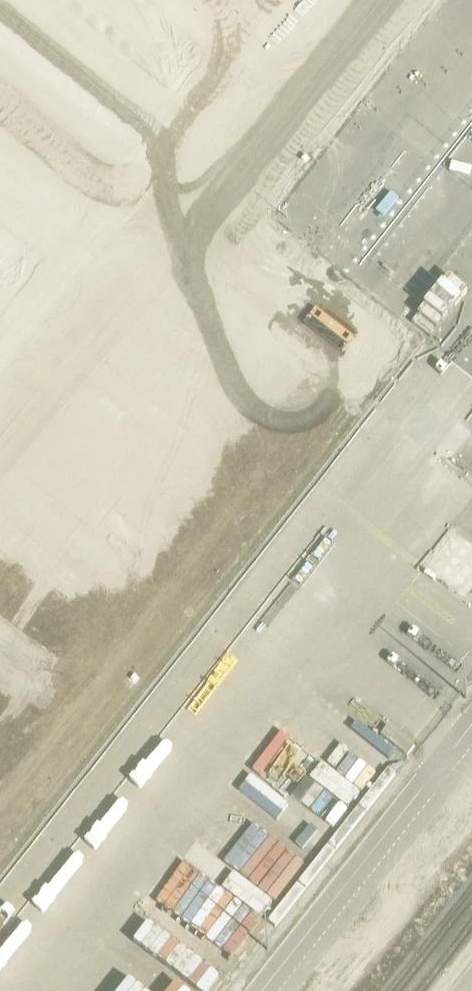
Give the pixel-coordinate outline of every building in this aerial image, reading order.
[(471,55),(471,45),(436,17),(407,55),(448,86),(471,55)] [(387,90),(425,121),(440,103),(401,72),(387,90)] [(466,96),(471,89),(471,73),(458,90),(466,96)] [(389,303),(428,332),(471,274),(471,216),(461,208),(389,303)] [(471,491),(471,482),(437,457),(384,530),(423,558),(471,491)] [(427,569),(465,599),(471,590),(471,544),(457,532),(427,569)] [(242,791),(322,846),(351,804),(366,814),(395,771),(384,763),(395,747),(312,690),(242,791)] [(381,735),(408,756),(415,747),(388,726),(381,735)] [(154,897),(233,955),(306,857),(227,799),(154,897)] [(172,990),(200,990),(216,964),(141,918),(129,937),(146,947),(133,968),(172,990)]
